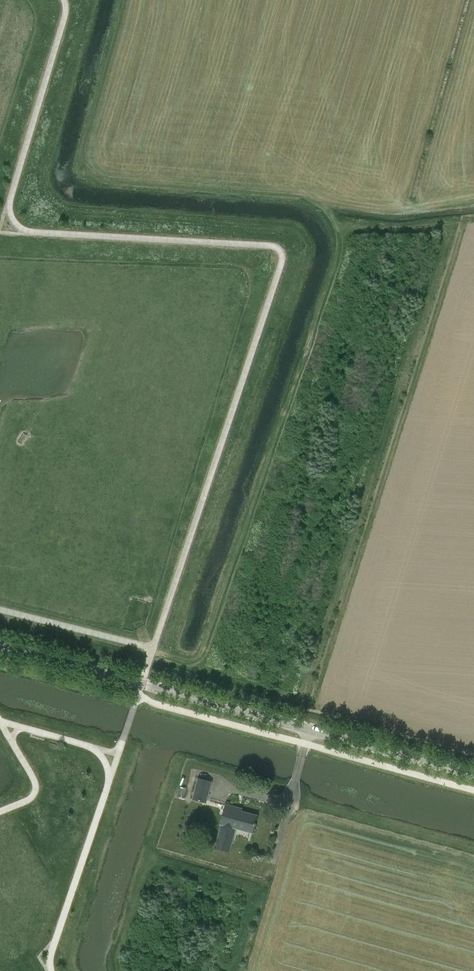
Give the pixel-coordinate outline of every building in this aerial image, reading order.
[(207,803),(209,795),(213,782),(198,778),(192,799),(207,803)] [(236,828),(253,832),(257,816),(236,810),(237,807),(226,805),(221,824),(222,824),(216,847),(230,851),(236,828)]
